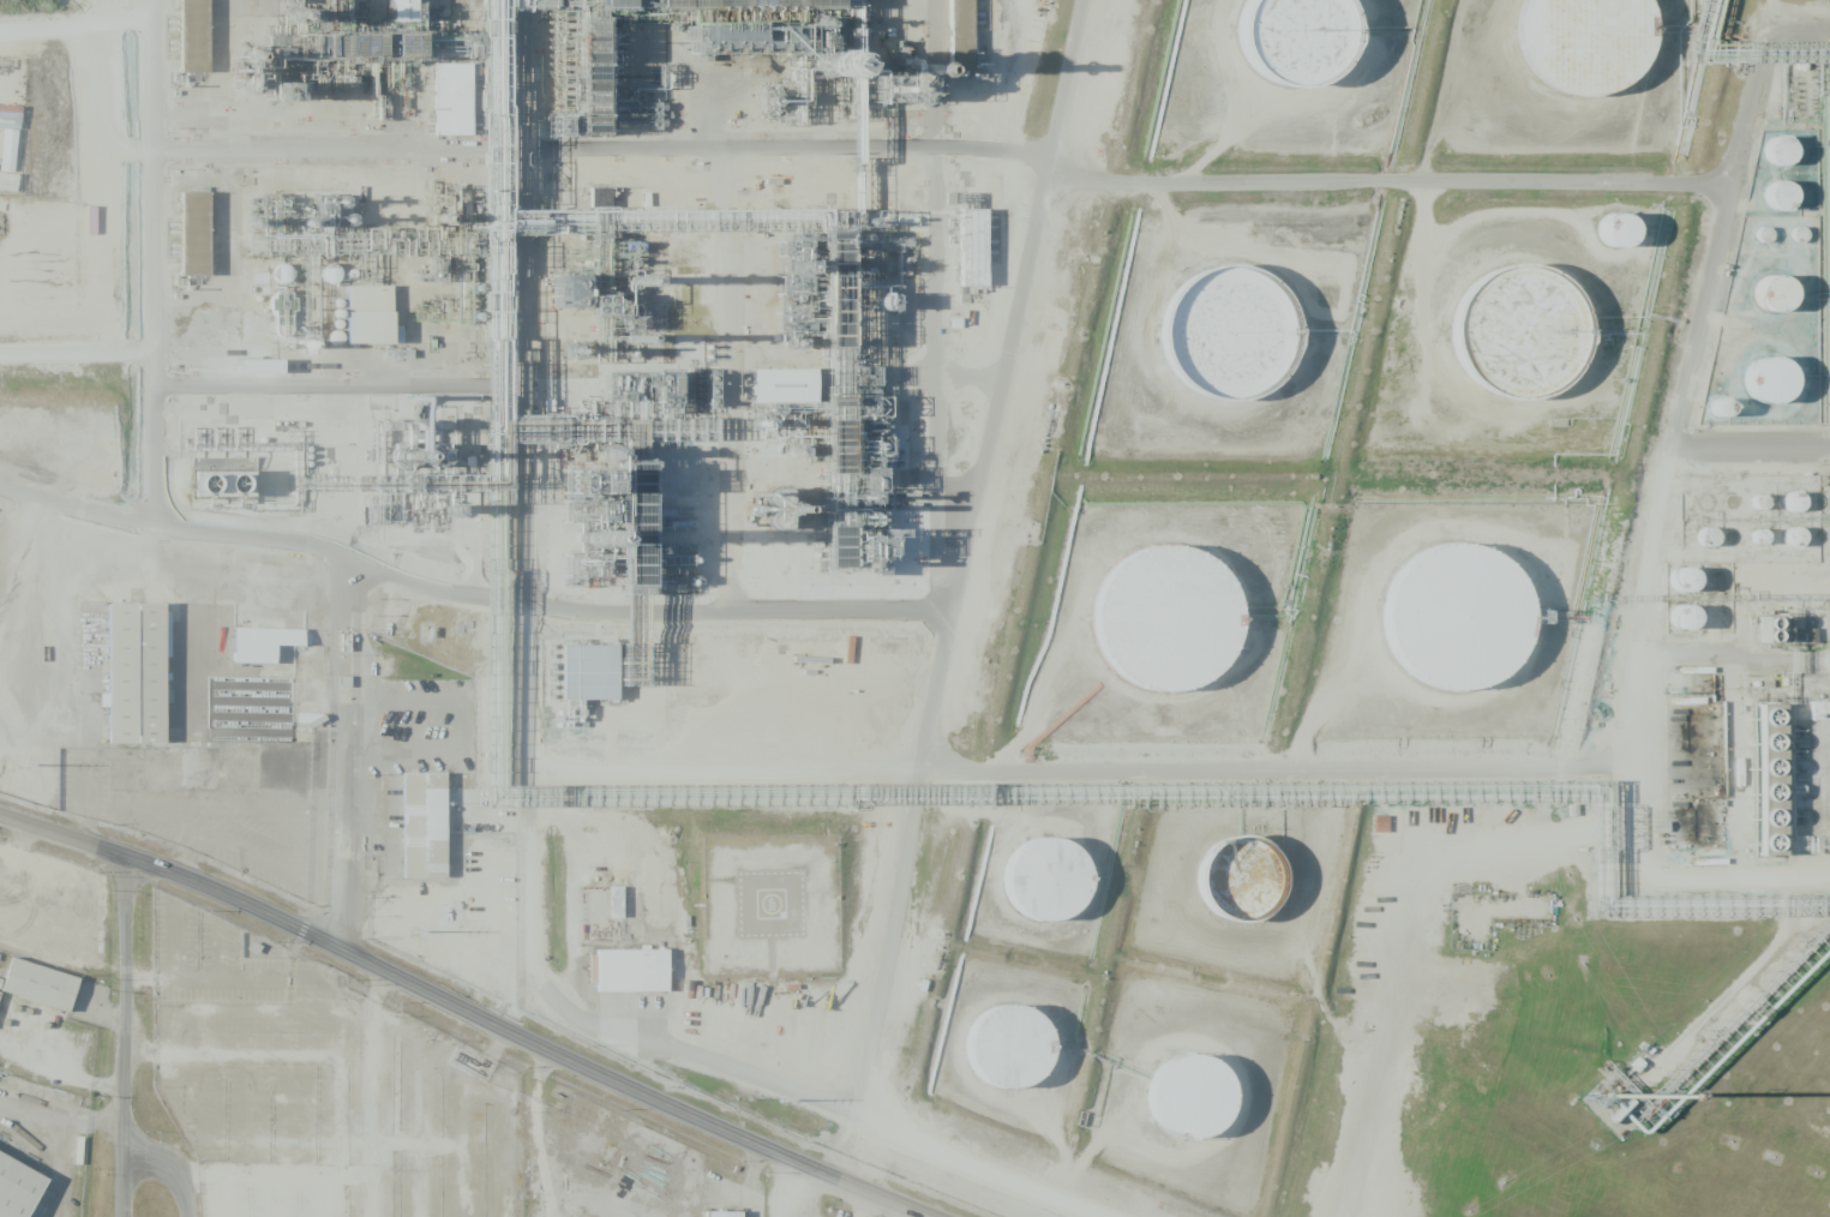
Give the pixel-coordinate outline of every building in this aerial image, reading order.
[(207,0),(179,0),(180,73),(208,73),(207,0)] [(196,77),(196,0),(220,0),(220,77),(196,77)] [(389,21),(413,21),(413,0),(389,0),(389,21)] [(412,31),(411,0),(428,0),(428,31),(412,31)] [(972,71),(971,0),(948,0),(949,72),(972,71)] [(1277,1),(1279,0),(1345,0),(1349,2),(1361,17),(1367,36),(1367,55),(1360,73),(1348,88),(1331,97),(1312,101),(1292,96),(1276,86),(1264,72),(1256,53),(1258,34),(1264,16),(1277,1)] [(1536,18),(1546,0),(1648,0),(1649,1),(1658,19),(1661,40),(1657,59),(1649,77),(1634,90),(1616,100),(1596,102),(1577,100),(1559,90),(1544,76),(1536,58),(1532,37),(1536,18)] [(471,136),(471,64),(435,64),(435,135),(471,136)] [(1766,164),(1790,163),(1789,137),(1764,138),(1766,164)] [(1781,170),(1776,164),(1776,157),(1780,150),(1786,148),(1793,148),(1799,152),(1801,158),(1800,166),(1795,172),(1788,173),(1781,170)] [(1795,198),(1779,178),(1760,194),(1776,213),(1795,198)] [(609,207),(608,188),(590,189),(590,207),(609,207)] [(1782,214),(1778,209),(1777,200),(1781,194),(1787,191),(1795,192),(1800,196),(1804,203),(1801,210),(1796,215),(1789,217),(1782,214)] [(190,280),(192,199),(217,199),(216,280),(190,280)] [(1600,224),(1599,246),(1628,247),(1629,215),(1605,214),(1604,224),(1600,224)] [(968,216),(992,216),(994,290),(970,292),(968,216)] [(1628,259),(1622,254),(1619,248),(1619,240),(1622,233),(1630,229),(1638,229),(1644,234),(1648,241),(1648,248),(1644,256),(1637,259),(1628,259)] [(277,283),(290,283),(291,265),(277,265),(277,283)] [(703,274),(703,266),(676,267),(676,275),(703,274)] [(321,280),(337,284),(339,271),(324,268),(321,280)] [(1749,291),(1769,316),(1794,297),(1774,271),(1749,291)] [(584,276),(552,274),(551,307),(582,308),(584,276)] [(1202,390),(1188,376),(1180,358),(1176,338),(1180,318),(1189,301),(1204,287),(1222,278),(1241,275),(1261,278),(1278,288),(1292,302),(1301,320),(1304,340),(1301,360),(1291,377),(1277,391),(1259,400),(1240,403),(1219,400),(1202,390)] [(1487,398),(1472,384),(1464,366),(1460,347),(1464,326),(1474,310),(1488,295),(1506,287),(1525,283),(1546,287),(1562,296),(1577,311),(1585,329),(1589,348),(1585,368),(1576,385),(1561,400),(1543,408),(1524,412),(1504,408),(1487,398)] [(345,286),(346,344),(392,343),(391,286),(345,286)] [(1770,312),(1769,302),(1774,293),(1782,288),(1792,288),(1800,293),(1804,302),(1802,312),(1796,319),(1787,322),(1777,319),(1770,312)] [(361,322),(406,320),(407,353),(362,355),(361,322)] [(252,366),(293,366),(293,380),(252,380),(252,366)] [(1763,408),(1758,400),(1757,389),(1762,379),(1769,372),(1778,370),(1789,371),(1798,377),(1802,385),(1804,396),(1800,406),(1792,413),(1782,416),(1771,414),(1763,408)] [(764,380),(826,382),(826,410),(763,410),(764,380)] [(252,471),(193,474),(193,498),(253,496),(252,471)] [(1784,494),(1784,511),(1801,511),(1801,494),(1784,494)] [(1800,546),(1802,530),(1785,528),(1783,545),(1800,546)] [(1424,684),(1409,669),(1399,648),(1397,625),(1400,602),(1412,583),(1428,568),(1450,558),(1471,556),(1494,559),(1513,571),(1529,587),(1538,607),(1541,630),(1537,653),(1526,672),(1510,688),(1489,697),(1466,700),(1444,696),(1424,684)] [(1136,688),(1120,671),(1110,652),(1105,629),(1109,607),(1120,587),(1135,570),(1156,560),(1177,557),(1200,559),(1220,570),(1236,586),(1247,606),(1250,628),(1247,651),(1236,671),(1220,687),(1201,697),(1178,701),(1156,697),(1136,688)] [(1695,582),(1682,565),(1668,576),(1682,593),(1695,582)] [(1667,614),(1677,631),(1695,621),(1685,604),(1667,614)] [(119,749),(118,610),(170,610),(172,749),(119,749)] [(233,663),(274,664),(275,645),(302,646),(303,629),(234,627),(233,663)] [(576,708),(577,653),(624,654),(622,709),(576,708)] [(315,704),(315,687),(283,686),(283,681),(273,681),(273,703),(315,704)] [(1779,854),(1778,706),(1756,706),(1756,854),(1779,854)] [(274,784),(309,785),(311,735),(276,734),(274,784)] [(218,750),(143,748),(142,789),(217,790),(218,750)] [(413,881),(413,780),(452,780),(452,881),(413,881)] [(1373,832),(1387,833),(1387,816),(1374,815),(1373,832)] [(1222,917),(1212,900),(1212,880),(1220,863),(1237,851),(1256,849),(1276,855),(1289,870),(1294,888),(1289,909),(1277,923),(1258,930),(1238,928),(1222,917)] [(1032,919),(1022,903),(1021,883),(1031,865),(1046,853),(1066,851),(1085,857),(1098,873),(1103,892),(1099,911),(1086,925),(1068,933),(1048,931),(1032,919)] [(607,918),(621,918),(621,887),(607,887),(607,918)] [(607,957),(674,958),(673,995),(607,993),(607,957)] [(84,984),(74,1014),(8,994),(18,963),(84,984)] [(985,1081),(976,1063),(976,1044),(984,1026),(1000,1015),(1020,1012),(1038,1019),(1051,1033),(1056,1053),(1052,1072),(1039,1087),(1021,1095),(1001,1092),(985,1081)] [(1170,1137),(1160,1120),(1160,1099),(1169,1083),(1186,1071),(1205,1068),(1224,1074),(1237,1090),(1242,1108),(1237,1128),(1225,1143),(1206,1150),(1187,1147),(1170,1137)] [(47,1176),(0,1153),(0,1216),(27,1216),(47,1176)]
